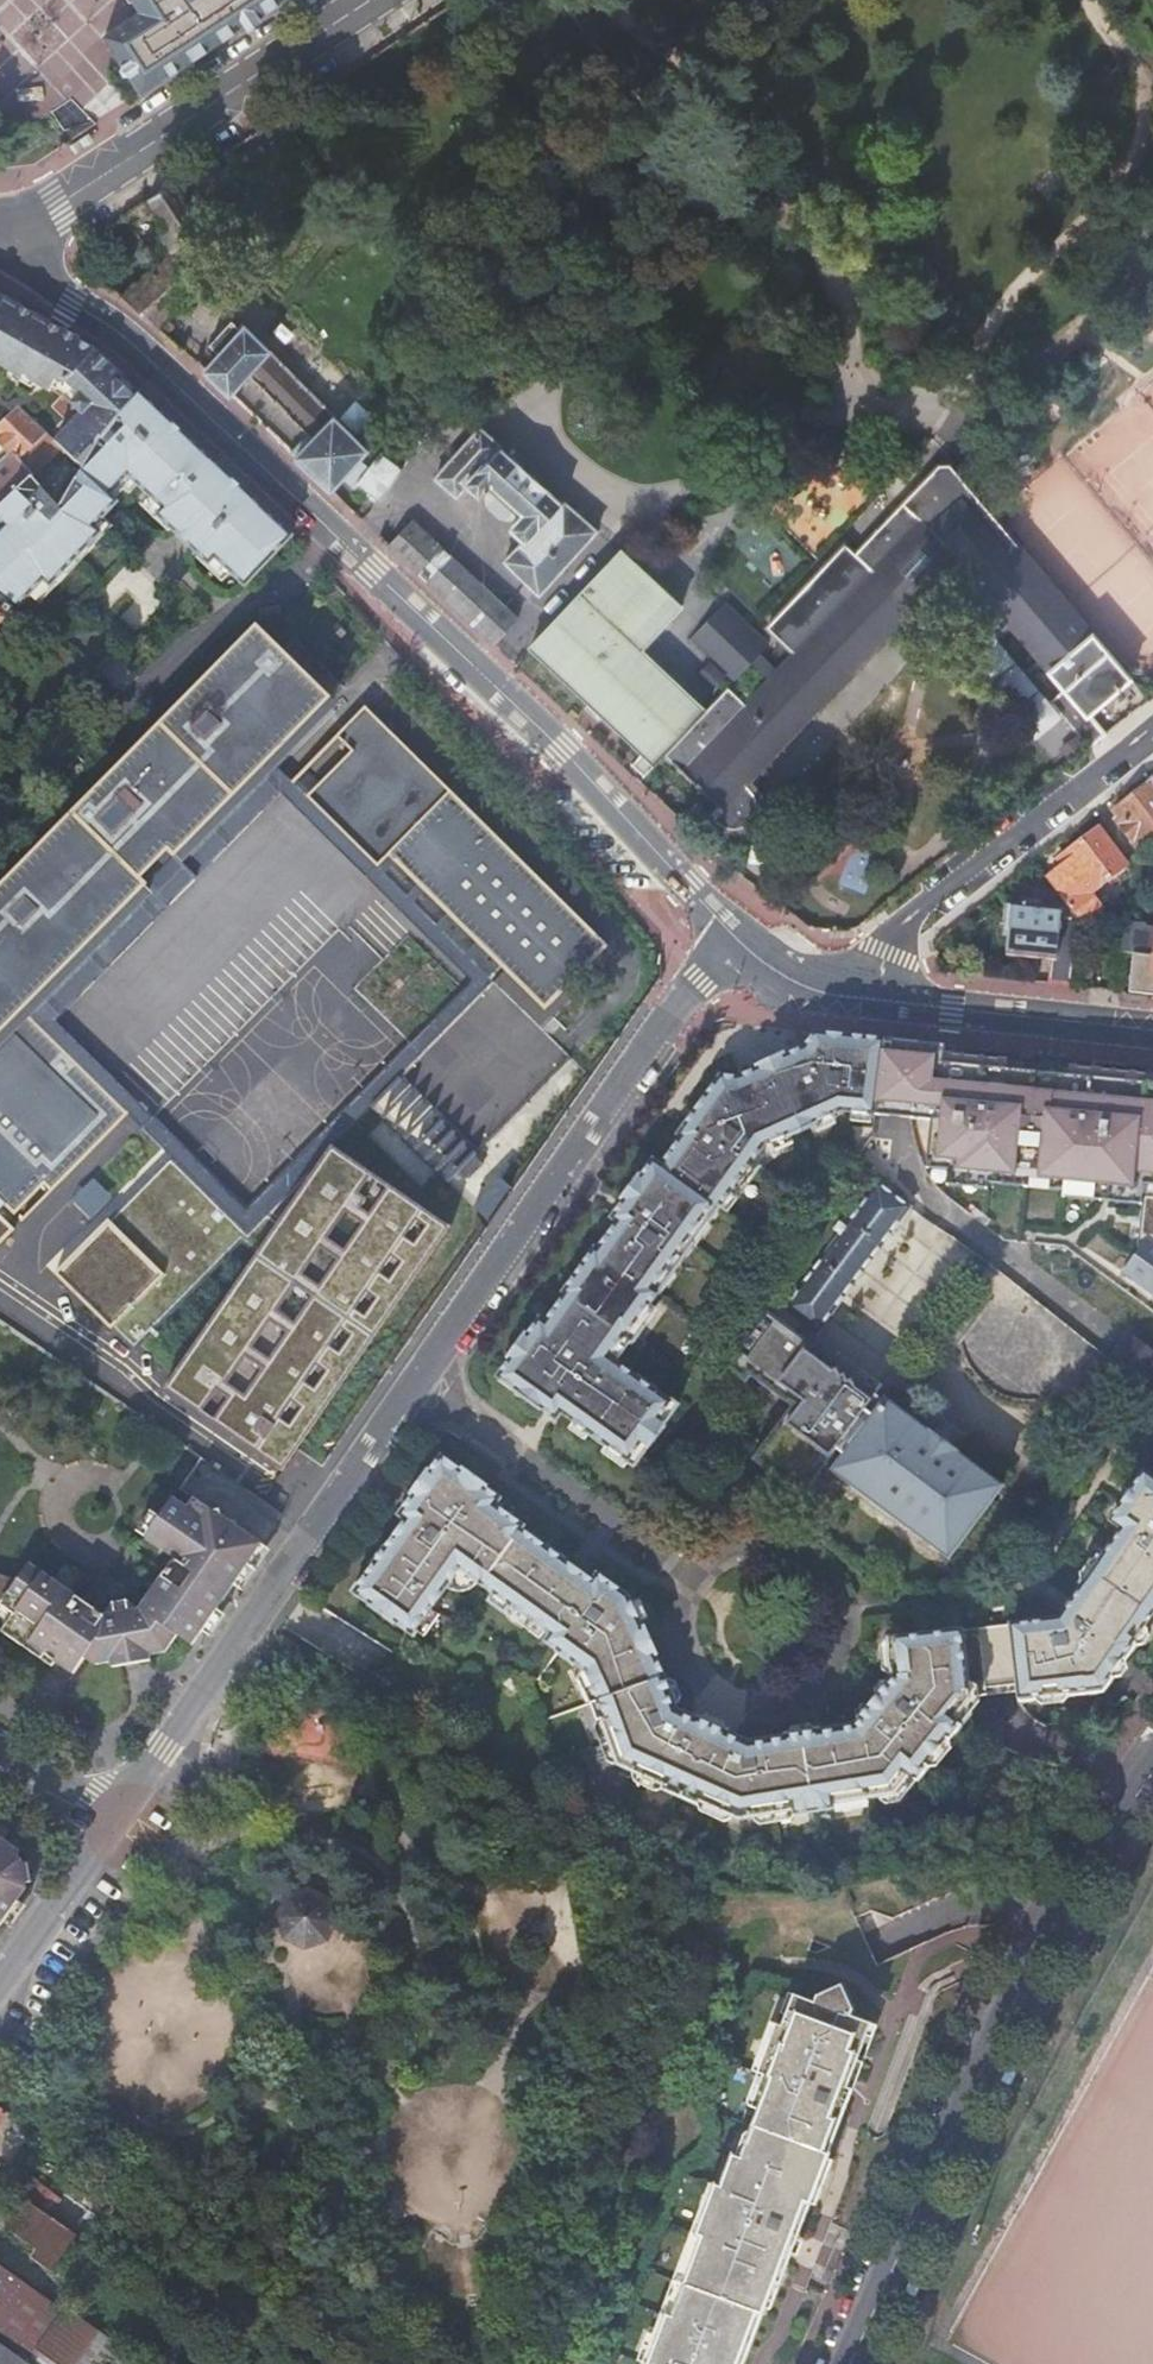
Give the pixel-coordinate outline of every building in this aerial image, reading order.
[(132,78),(142,94),(286,0),(133,0),(140,10),(103,35),(132,78)] [(120,298),(163,335),(178,321),(172,315),(203,288),(195,278),(198,276),(186,263),(183,266),(178,260),(189,251),(191,254),(202,246),(199,242),(210,233),(187,199),(205,187),(207,190),(239,168),(227,149),(149,199),(158,213),(167,226),(159,231),(165,239),(158,244),(167,257),(120,298)] [(20,382),(21,382),(22,380),(24,381),(31,388),(33,390),(37,388),(51,397),(53,395),(58,386),(71,393),(79,401),(72,409),(80,417),(53,446),(60,452),(82,473),(104,438),(135,400),(116,382),(120,377),(97,356),(48,326),(45,332),(32,325),(35,319),(17,309),(15,314),(2,307),(5,302),(0,299),(0,370),(20,382)] [(15,314),(17,309),(12,305),(5,302),(2,307),(15,314)] [(45,332),(48,326),(35,319),(32,325),(45,332)] [(345,476),(357,488),(360,485),(379,459),(338,419),(339,417),(273,352),(272,354),(246,329),(243,333),(232,323),(214,342),(224,352),(215,361),(204,372),(216,383),(231,396),(249,377),(311,434),(292,453),(331,491),(345,476)] [(137,397),(139,395),(120,377),(116,382),(135,400),(137,397)] [(21,382),(20,382),(18,385),(30,392),(33,390),(31,388),(24,381),(22,380),(21,382)] [(71,393),(58,386),(53,395),(62,400),(72,409),(79,401),(71,393)] [(7,527),(0,534),(0,596),(10,604),(16,609),(27,598),(43,581),(50,587),(98,535),(92,529),(102,518),(115,504),(111,501),(106,497),(126,476),(136,485),(149,497),(163,511),(157,517),(170,529),(194,552),(208,564),(214,558),(229,572),(244,586),(289,537),(259,509),(259,508),(239,489),(137,397),(135,400),(104,438),(82,473),(60,509),(31,478),(30,477),(0,507),(0,520),(1,521),(7,527)] [(0,427),(0,443),(10,456),(16,462),(17,461),(42,436),(15,411),(0,427)] [(379,459),(360,485),(380,499),(421,443),(402,428),(379,459)] [(485,491),(488,493),(486,495),(485,501),(486,506),(499,519),(502,521),(506,521),(510,521),(514,518),(516,520),(509,528),(515,533),(513,535),(520,541),(522,540),(524,542),(505,563),(541,596),(597,532),(482,429),(436,479),(457,498),(468,487),(479,497),(485,491)] [(17,461),(32,477),(60,452),(53,446),(42,436),(17,461)] [(30,477),(31,478),(32,477),(17,461),(16,462),(10,456),(0,465),(0,507),(30,477)] [(710,709),(708,711),(699,720),(676,744),(666,755),(730,816),(735,817),(739,816),(742,813),(744,810),(745,807),(744,803),(742,799),(738,794),(756,776),(913,609),(929,625),(979,589),(1072,697),(1057,710),(1090,748),(1106,735),(1089,715),(1106,700),(1132,679),(950,466),(940,465),(856,554),(873,571),(746,706),(729,689),(710,709)] [(127,494),(136,485),(126,476),(106,497),(111,501),(122,489),(127,494)] [(167,532),(170,529),(157,517),(163,511),(149,497),(140,506),(167,532)] [(43,581),(27,598),(37,607),(112,527),(102,518),(92,529),(98,535),(50,587),(43,581)] [(389,546),(494,645),(518,621),(467,572),(453,558),(413,521),(389,546)] [(461,550),(453,558),(467,572),(475,563),(461,550)] [(631,766),(644,778),(656,766),(666,755),(676,744),(699,720),(708,711),(710,709),(643,650),(683,607),(622,550),(530,648),(590,704),(597,710),(603,717),(643,754),(631,766)] [(221,582),(229,572),(214,558),(208,564),(194,552),(191,555),(221,582)] [(10,604),(0,596),(0,625),(6,618),(1,614),(10,604)] [(689,639),(734,681),(770,642),(725,600),(689,639)] [(128,1115),(26,1012),(169,867),(338,701),(330,692),(326,697),(261,632),(0,893),(0,1198),(16,1213),(46,1184),(52,1190),(128,1115)] [(712,664),(699,678),(712,690),(725,677),(712,664)] [(590,704),(585,708),(599,721),(603,717),(597,710),(590,704)] [(530,1013),(539,1022),(605,955),(366,715),(340,741),(355,756),(310,802),(380,870),(390,860),(537,1006),(530,1013)] [(1150,784),(1134,796),(1118,809),(1129,823),(1125,827),(1143,848),(1152,840),(1152,788),(1150,784)] [(1076,919),(1102,912),(1088,896),(1125,867),(1096,831),(1076,847),(1055,863),(1061,870),(1046,882),(1076,919)] [(1006,907),(1003,927),(1009,928),(1008,939),(1007,957),(1054,962),(1059,912),(1012,906),(1011,907),(1006,907)] [(1152,946),(1152,929),(1125,927),(1122,955),(1133,956),(1152,958),(1152,946)] [(1152,958),(1133,956),(1129,993),(1152,996),(1152,946),(1152,958)] [(877,1103),(886,1043),(815,1034),(804,1049),(783,1058),(782,1057),(771,1062),(758,1068),(759,1069),(738,1079),(720,1077),(696,1107),(677,1136),(681,1139),(661,1167),(653,1161),(640,1179),(639,1178),(623,1200),(624,1201),(611,1220),(617,1224),(598,1251),(595,1249),(578,1271),(563,1295),(565,1296),(546,1323),(540,1319),(527,1338),(526,1337),(510,1359),(510,1360),(497,1379),(518,1393),(517,1395),(539,1410),(540,1409),(556,1421),(561,1414),(575,1424),(590,1434),(589,1436),(629,1462),(628,1464),(634,1468),(648,1449),(642,1445),(659,1422),(664,1426),(678,1407),(672,1403),(671,1404),(655,1392),(655,1391),(625,1370),(624,1371),(604,1356),(596,1350),(611,1329),(619,1335),(631,1318),(624,1314),(637,1297),(645,1285),(639,1282),(654,1262),(659,1265),(679,1236),(674,1232),(688,1212),(693,1216),(718,1181),(725,1186),(747,1154),(740,1150),(751,1132),(805,1110),(804,1108),(832,1096),(877,1103)] [(1056,1069),(1056,1077),(1019,1074),(1020,1065),(945,1058),(946,1049),(886,1043),(877,1103),(875,1117),(931,1123),(928,1162),(949,1164),(948,1173),(948,1179),(989,1183),(989,1177),(1064,1185),(1064,1191),(1143,1199),(1142,1208),(1138,1254),(1123,1275),(1152,1297),(1152,1078),(1056,1069)] [(370,1135),(422,1187),(437,1173),(385,1120),(370,1135)] [(425,1135),(467,1179),(482,1164),(441,1121),(425,1135)] [(163,1391),(281,1472),(449,1230),(331,1148),(252,1235),(173,1155),(55,1272),(134,1352),(240,1247),(255,1257),(163,1391)] [(949,1164),(928,1162),(927,1171),(948,1173),(949,1164)] [(989,1183),(988,1186),(1063,1194),(1064,1191),(1064,1185),(989,1177),(989,1183)] [(989,1183),(948,1179),(947,1188),(988,1192),(988,1186),(989,1183)] [(815,1269),(783,1310),(816,1334),(908,1208),(877,1184),(815,1269)] [(1063,1194),(1063,1200),(1142,1208),(1143,1199),(1064,1191),(1063,1194)] [(685,1240),(699,1220),(693,1216),(688,1212),(674,1232),(679,1236),(685,1240)] [(917,1263),(936,1276),(940,1271),(957,1284),(975,1259),(926,1222),(907,1246),(921,1257),(917,1263)] [(645,1285),(650,1289),(664,1269),(659,1265),(654,1262),(639,1282),(645,1285)] [(643,1301),(637,1297),(624,1314),(631,1318),(643,1301)] [(1001,1488),(885,1401),(872,1419),(773,1324),(743,1361),(844,1457),(833,1471),(948,1557),(1001,1488)] [(604,1356),(619,1335),(611,1329),(596,1350),(604,1356)] [(864,1377),(875,1385),(881,1389),(885,1383),(869,1371),(882,1353),(897,1364),(913,1341),(898,1330),(886,1333),(862,1366),(864,1377)] [(1109,1361),(1145,1387),(1152,1376),(1152,1353),(1128,1334),(1109,1361)] [(881,1389),(875,1385),(863,1401),(870,1406),(899,1365),(897,1364),(882,1353),(869,1371),(885,1383),(881,1389)] [(654,1453),(670,1430),(664,1426),(659,1422),(642,1445),(648,1449),(654,1453)] [(986,1688),(979,1629),(888,1640),(893,1678),(875,1700),(855,1726),(820,1732),(785,1737),(767,1740),(750,1743),(737,1738),(734,1746),(685,1723),(688,1715),(677,1711),(665,1677),(655,1655),(656,1654),(645,1630),(644,1631),(629,1597),(597,1574),(592,1581),(564,1560),(548,1548),(547,1548),(537,1541),(523,1532),(526,1528),(496,1506),(500,1501),(485,1490),(486,1489),(464,1472),(463,1473),(441,1457),(429,1474),(428,1473),(420,1484),(413,1495),(414,1496),(399,1517),(405,1521),(386,1549),(385,1548),(373,1565),(374,1566),(360,1585),(352,1593),(373,1607),(372,1608),(394,1624),(394,1623),(414,1638),(460,1571),(494,1596),(489,1603),(505,1614),(510,1607),(550,1636),(545,1643),(559,1652),(558,1653),(574,1664),(574,1663),(585,1671),(596,1701),(592,1703),(598,1722),(602,1721),(618,1765),(634,1772),(664,1785),(662,1790),(697,1805),(699,1801),(739,1820),(754,1817),(794,1811),(795,1815),(834,1808),(834,1804),(869,1799),(880,1797),(895,1795),(910,1776),(917,1783),(929,1768),(926,1766),(947,1739),(949,1741),(962,1727),(954,1720),(970,1699),(987,1696),(986,1688)] [(1143,1473),(1109,1522),(1121,1530),(1101,1559),(1082,1587),(1059,1619),(979,1629),(986,1688),(1017,1685),(1019,1703),(1036,1701),(1036,1697),(1067,1693),(1068,1698),(1104,1693),(1114,1678),(1105,1673),(1117,1655),(1126,1661),(1136,1647),(1134,1637),(1144,1627),(1152,1613),(1152,1480),(1143,1473)] [(261,1544),(194,1498),(187,1507),(173,1498),(160,1516),(145,1537),(174,1558),(140,1608),(138,1609),(129,1610),(115,1613),(106,1614),(104,1614),(28,1563),(17,1579),(0,1574),(0,1605),(13,1614),(7,1622),(1,1631),(51,1666),(67,1644),(80,1653),(95,1664),(111,1661),(112,1667),(131,1663),(150,1660),(149,1654),(165,1651),(176,1635),(191,1645),(202,1630),(217,1608),(224,1596),(233,1585),(261,1544)] [(145,1537),(160,1516),(151,1511),(136,1532),(145,1537)] [(238,1588),(266,1547),(261,1544),(233,1585),(238,1588)] [(270,1550),(266,1547),(238,1588),(242,1591),(270,1550)] [(1082,1587),(1101,1559),(1098,1556),(1096,1559),(1090,1560),(1079,1574),(1080,1580),(1078,1584),(1082,1587)] [(105,1611),(106,1614),(115,1613),(129,1610),(138,1609),(138,1607),(127,1599),(112,1602),(105,1611)] [(7,1622),(13,1614),(0,1605),(0,1617),(7,1622)] [(206,1634),(222,1612),(217,1608),(202,1630),(206,1634)] [(225,1614),(222,1612),(206,1634),(210,1636),(225,1614)] [(1149,1635),(1144,1627),(1134,1637),(1136,1647),(1143,1645),(1149,1635)] [(1126,1661),(1117,1655),(1105,1673),(1114,1678),(1121,1677),(1128,1667),(1126,1661)] [(596,1701),(585,1671),(580,1680),(590,1703),(592,1703),(596,1701)] [(1067,1693),(1036,1697),(1036,1701),(1041,1705),(1064,1703),(1068,1698),(1067,1693)] [(970,1699),(954,1720),(962,1727),(972,1714),(970,1699)] [(688,1715),(685,1723),(734,1746),(737,1738),(730,1734),(731,1731),(726,1729),(724,1722),(708,1716),(701,1717),(697,1715),(696,1719),(688,1715)] [(618,1765),(602,1721),(598,1722),(595,1728),(608,1762),(615,1766),(618,1765)] [(784,1734),(785,1737),(820,1732),(820,1728),(814,1729),(810,1725),(793,1727),(789,1733),(784,1734)] [(949,1741),(947,1739),(926,1766),(929,1768),(936,1768),(951,1748),(949,1741)] [(664,1785),(634,1772),(632,1777),(656,1792),(662,1790),(664,1785)] [(895,1795),(880,1797),(886,1804),(900,1803),(917,1783),(910,1776),(895,1795)] [(869,1799),(834,1804),(834,1808),(840,1813),(865,1808),(869,1803),(869,1799)] [(739,1820),(699,1801),(697,1805),(700,1812),(725,1823),(739,1820)] [(794,1811),(754,1817),(755,1821),(760,1826),(791,1821),(795,1815),(794,1811)] [(2,1921),(11,1908),(17,1899),(26,1887),(25,1882),(32,1881),(29,1862),(22,1864),(21,1859),(16,1856),(19,1851),(5,1841),(0,1837),(0,1924),(2,1921)] [(332,1891),(280,1885),(274,1938),(326,1944),(332,1891)] [(2,1921),(5,1923),(15,1910),(20,1901),(17,1899),(11,1908),(2,1921)] [(15,1910),(20,1913),(26,1905),(20,1901),(15,1910)] [(10,1926),(20,1913),(15,1910),(5,1923),(10,1926)] [(739,2362),(758,2314),(763,2316),(768,2300),(775,2284),(781,2286),(811,2205),(817,2207),(829,2175),(823,2172),(854,2091),(848,2089),(860,2057),(872,2025),(852,2017),(854,2011),(842,1986),(817,1997),(815,2003),(795,1996),(787,2016),(783,2027),(777,2025),(771,2042),(763,2062),(759,2074),(764,2076),(760,2088),(752,2108),(760,2112),(752,2134),(742,2160),(737,2158),(734,2157),(722,2189),(716,2187),(712,2199),(704,2220),(698,2236),(703,2238),(699,2250),(677,2307),(673,2319),(662,2315),(656,2331),(643,2363),(644,2363),(744,2363),(739,2362)] [(787,2016),(795,1996),(789,1993),(781,2014),(787,2016)] [(878,2027),(872,2025),(860,2057),(848,2089),(854,2091),(878,2027)] [(763,2062),(771,2042),(765,2040),(757,2060),(763,2062)] [(752,2108),(760,2088),(754,2086),(748,2101),(748,2105),(749,2107),(751,2108),(752,2108)] [(737,2158),(742,2160),(752,2134),(748,2134),(745,2136),(737,2158)] [(644,2193),(635,2190),(629,2206),(638,2209),(644,2193)] [(704,2220),(712,2199),(706,2197),(698,2218),(704,2220)] [(64,2227),(30,2203),(11,2229),(45,2253),(64,2227)] [(674,2303),(677,2307),(699,2250),(698,2250),(693,2250),(693,2251),(691,2251),(688,2254),(688,2255),(673,2291),(673,2300),(674,2303)] [(22,2285),(23,2285),(0,2269),(0,2317),(22,2285)] [(0,2317),(0,2327),(34,2351),(36,2349),(50,2359),(76,2322),(22,2285),(0,2317)] [(758,2314),(739,2362),(744,2363),(745,2363),(763,2316),(758,2314)] [(42,2356),(34,2351),(0,2327),(0,2363),(36,2363),(42,2356)] [(643,2363),(656,2331),(650,2329),(638,2362),(643,2363)]
